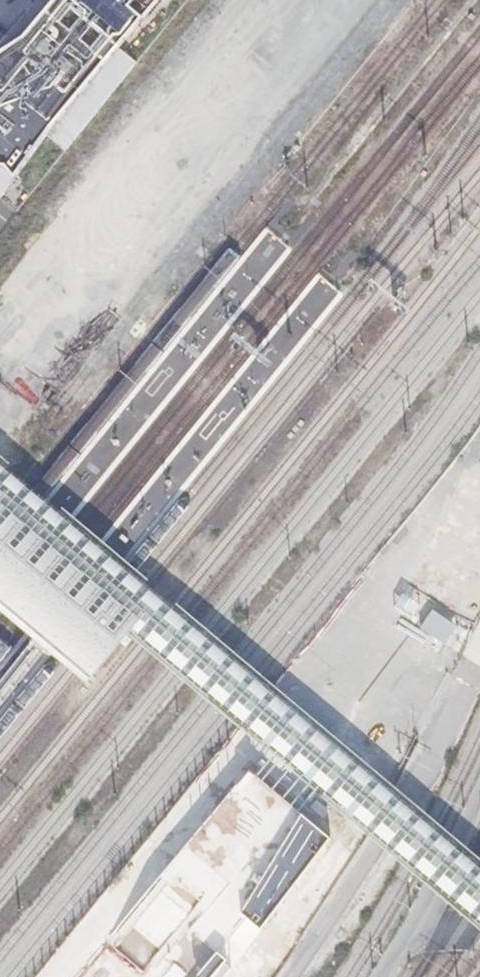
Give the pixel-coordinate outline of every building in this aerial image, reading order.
[(143,20),(128,8),(135,0),(62,0),(61,0),(28,40),(0,58),(0,192),(143,20)] [(8,618),(32,637),(35,640),(41,645),(49,651),(67,666),(87,683),(119,645),(131,631),(479,927),(479,861),(222,644),(155,587),(192,543),(155,512),(145,504),(142,501),(127,488),(102,467),(92,459),(89,456),(73,444),(55,428),(19,473),(0,457),(0,611),(8,618)] [(246,770),(78,976),(229,976),(337,844),(246,770)]
